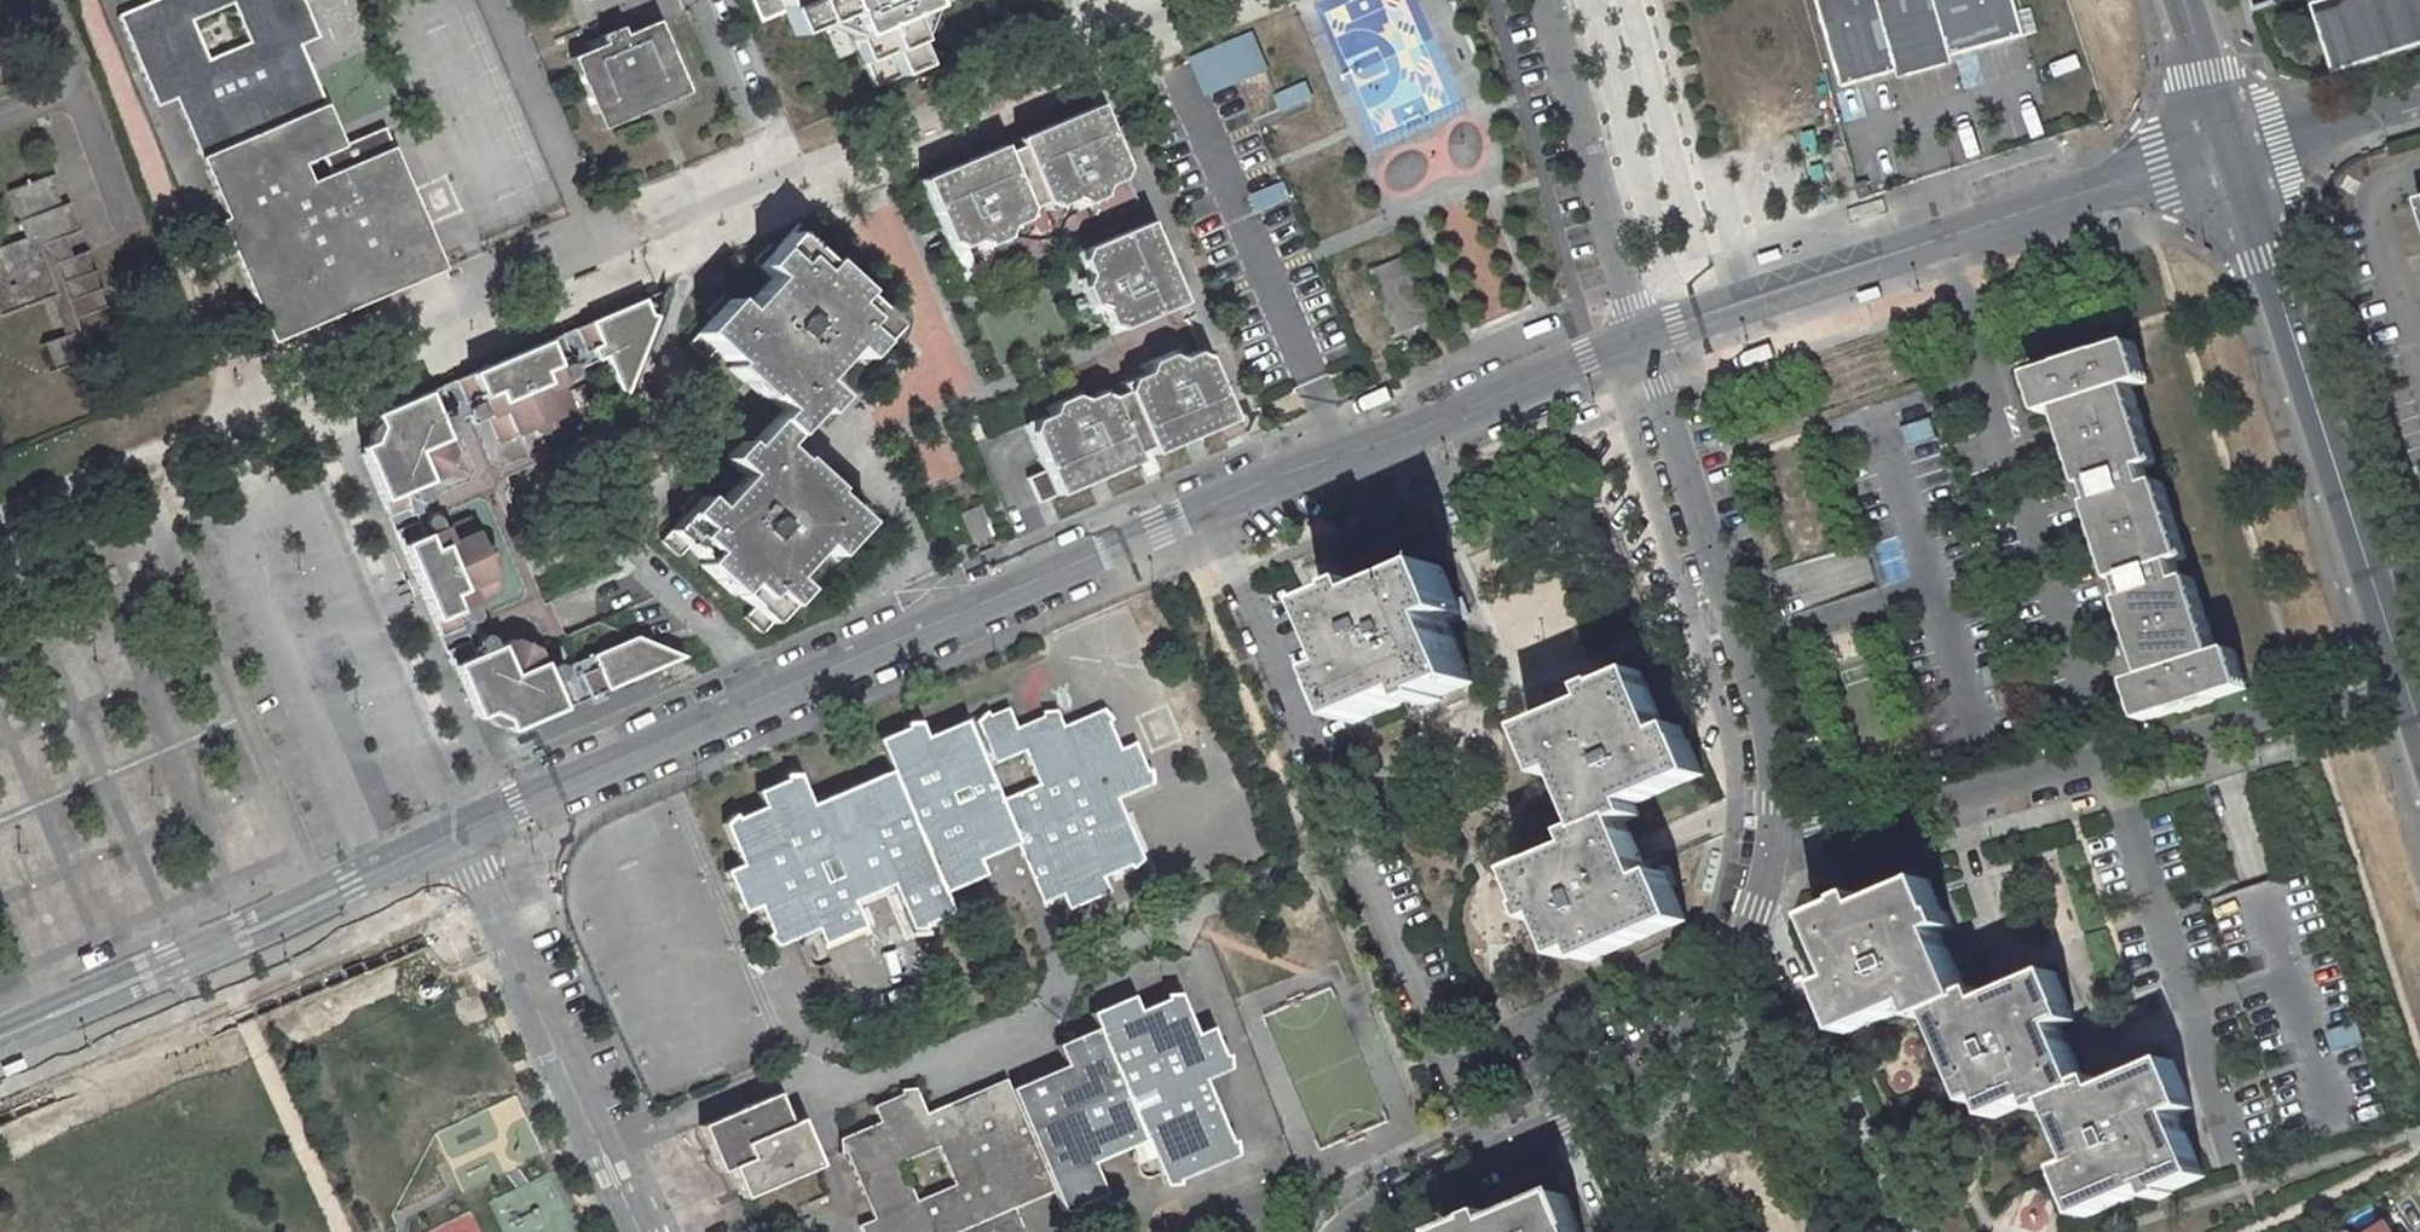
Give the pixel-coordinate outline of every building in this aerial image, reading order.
[(175,99),(226,218),(219,221),(271,343),(444,269),(383,128),(343,145),(300,45),(318,37),(303,0),(152,0),(117,16),(156,107),(175,99)] [(760,21),(785,11),(795,35),(845,15),(874,83),(922,61),(902,15),(937,0),(750,0),(760,21)] [(1848,89),(1909,72),(1907,67),(1954,55),(1955,59),(2031,38),(2020,0),(1823,0),(1848,89)] [(2328,1),(2334,19),(2316,25),(2327,59),(2344,53),(2350,70),(2419,48),(2419,0),(2330,0),(2328,1)] [(2328,1),(2309,6),(2316,24),(2316,25),(2334,19),(2328,1)] [(602,44),(569,58),(600,130),(685,92),(655,22),(623,36),(620,27),(599,36),(602,44)] [(1252,34),(1195,59),(1210,94),(1267,70),(1252,34)] [(2350,70),(2344,53),(2327,59),(2332,75),(2350,70)] [(1305,84),(1278,95),(1284,110),(1311,98),(1305,84)] [(1029,211),(1043,205),(1046,211),(1069,201),(1072,209),(1107,194),(1103,186),(1127,176),(1096,105),(920,180),(950,252),(973,242),(977,250),(1011,235),(1008,227),(1031,217),(1029,211)] [(50,156),(0,173),(0,181),(17,225),(0,231),(0,306),(52,286),(63,312),(32,325),(43,350),(91,331),(85,316),(111,306),(86,237),(82,239),(50,156)] [(1309,168),(1281,180),(1287,195),(1316,183),(1309,168)] [(1875,183),(1864,186),(1867,198),(1878,194),(1875,183)] [(1258,188),(1258,203),(1284,202),(1284,187),(1258,188)] [(1110,334),(1181,303),(1146,222),(1075,253),(1085,276),(1077,279),(1092,314),(1100,310),(1110,334)] [(660,540),(678,557),(686,547),(703,562),(700,565),(733,595),(736,592),(752,607),(743,617),(761,633),(785,607),(791,612),(807,594),(789,578),(819,545),(837,562),(852,544),(847,539),(871,513),(854,497),(845,506),(829,492),(832,489),(815,473),(805,483),(789,468),(795,460),(780,446),(813,410),(818,414),(834,397),(816,381),(846,348),(864,364),(880,347),(874,342),(899,316),(882,301),(873,311),(856,296),(859,293),(825,262),(823,264),(807,250),(816,239),(798,223),(773,250),(768,245),(752,262),(770,278),(740,311),(722,295),(707,312),(712,317),(688,344),(705,359),(714,349),(730,364),(727,367),(761,398),(763,395),(779,409),(746,446),(741,441),(725,459),(743,475),(713,508),(695,491),(679,509),(684,513),(660,540)] [(1410,256),(1373,272),(1400,334),(1437,318),(1410,256)] [(507,732),(682,657),(633,637),(546,673),(534,648),(513,639),(475,656),(502,593),(493,572),(478,538),(469,516),(444,527),(437,512),(428,516),(416,488),(442,476),(451,454),(441,429),(468,415),(472,425),(487,418),(498,443),(519,434),(553,419),(574,410),(563,385),(578,379),(574,370),(603,358),(623,399),(666,290),(371,416),(375,428),(370,443),(357,448),(471,713),(481,717),(486,715),(502,722),(507,732)] [(2157,465),(2130,389),(2148,383),(2134,342),(2031,377),(2044,417),(2060,412),(2148,680),(2133,686),(2145,724),(2248,691),(2235,651),(2220,656),(2195,580),(2180,586),(2173,565),(2188,559),(2162,483),(2148,489),(2141,470),(2157,465)] [(1106,390),(1082,400),(1079,392),(1044,407),(1048,415),(1024,425),(1055,496),(1232,420),(1201,349),(1178,359),(1174,351),(1140,366),(1143,374),(1120,384),(1123,392),(1109,398),(1106,390)] [(1927,417),(1897,427),(1903,445),(1933,435),(1927,417)] [(553,419),(519,434),(523,441),(556,427),(553,419)] [(932,444),(937,478),(956,475),(951,441),(932,444)] [(1142,472),(1160,464),(1156,455),(1138,462),(1142,472)] [(998,488),(977,497),(980,505),(961,514),(973,542),(991,534),(993,539),(1016,530),(998,488)] [(486,535),(478,538),(493,572),(500,568),(486,535)] [(1357,594),(1324,608),(1356,684),(1341,690),(1356,724),(1424,695),(1429,707),(1444,701),(1443,697),(1476,683),(1450,622),(1463,616),(1444,567),(1376,596),(1371,584),(1356,591),(1357,594)] [(1592,695),(1523,725),(1544,774),(1559,767),(1584,824),(1570,830),(1575,842),(1513,868),(1528,902),(1525,903),(1531,919),(1543,914),(1561,955),(1580,947),(1585,958),(1683,916),(1662,867),(1647,874),(1622,817),(1635,811),(1630,799),(1701,770),(1679,721),(1664,727),(1637,666),(1604,680),(1602,678),(1586,685),(1592,695)] [(741,859),(726,865),(744,908),(759,902),(776,943),(817,925),(823,943),(866,924),(855,898),(895,882),(914,925),(954,907),(946,891),(992,871),(985,857),(1021,841),(1049,906),(1070,896),(1076,908),(1118,890),(1113,877),(1153,860),(1126,797),(1162,781),(1144,739),(1131,745),(1114,705),(1074,722),(1068,707),(1025,725),(1018,707),(985,722),(1003,766),(1033,754),(1047,789),(1010,804),(974,717),(931,734),(925,720),(882,738),(893,766),(814,798),(803,770),(759,788),(765,802),(725,820),(741,859)] [(1830,979),(1850,1028),(1919,998),(1925,1014),(1939,1008),(1977,1098),(1988,1093),(1996,1113),(2038,1095),(2043,1108),(2057,1102),(2081,1159),(2065,1165),(2085,1215),(2154,1187),(2158,1199),(2174,1192),(2172,1189),(2205,1175),(2180,1113),(2195,1106),(2175,1057),(2106,1086),(2101,1074),(2088,1080),(2064,1023),(2080,1017),(2059,967),(1990,996),(1985,984),(1972,989),(1945,926),(1957,921),(1950,906),(1948,907),(1934,873),(1872,899),(1867,887),(1851,893),(1853,896),(1819,910),(1845,973),(1830,979)] [(839,1140),(872,1219),(857,1226),(859,1231),(1025,1231),(1015,1209),(1050,1193),(1059,1215),(1103,1194),(1090,1165),(1143,1143),(1164,1189),(1237,1158),(1205,1082),(1229,1072),(1211,1030),(1195,1036),(1178,994),(1140,1011),(1134,997),(1089,1016),(1094,1029),(1054,1046),(1062,1066),(1009,1088),(1006,1080),(928,1113),(918,1089),(874,1108),(880,1122),(839,1140)] [(2359,1019),(2329,1029),(2335,1049),(2366,1039),(2359,1019)] [(772,1094),(699,1126),(719,1173),(728,1169),(741,1198),(816,1168),(796,1121),(786,1125),(772,1094)] [(1450,1227),(1452,1231),(1589,1231),(1569,1186),(1502,1215),(1497,1203),(1482,1210),(1483,1213),(1450,1227)] [(2381,1216),(2353,1231),(2390,1231),(2381,1216)]
